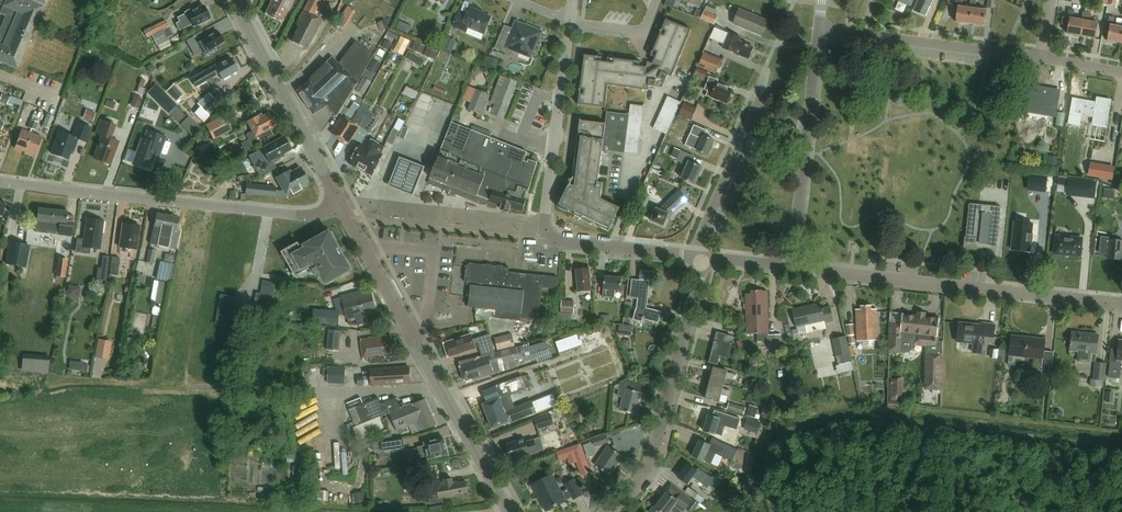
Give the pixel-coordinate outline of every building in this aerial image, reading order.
[(48,0),(6,0),(0,13),(6,15),(0,30),(0,61),(17,68),(44,6),(46,6),(48,0)] [(294,0),(270,0),(272,1),(265,14),(281,22),(287,9),(289,10),(294,0)] [(321,0),(309,0),(296,24),(298,25),(294,34),(294,35),(291,41),(305,47),(309,39),(311,41),(321,20),(313,15),(321,0)] [(914,10),(926,16),(933,0),(918,0),(914,10)] [(961,6),(962,0),(956,0),(956,6),(958,7),(956,21),(985,25),(987,9),(975,8),(976,0),(971,0),(970,7),(961,6)] [(987,8),(994,8),(995,0),(988,0),(987,8)] [(199,24),(210,18),(204,5),(193,11),(192,9),(185,12),(185,14),(178,17),(179,21),(176,22),(180,30),(193,24),(194,27),(198,25),(199,24)] [(459,12),(453,25),(467,30),(469,26),(485,33),(492,16),(479,11),(480,10),(471,6),(467,15),(459,12)] [(762,35),(768,20),(739,8),(733,23),(762,35)] [(1084,20),(1082,20),(1073,18),(1074,10),(1069,9),(1068,17),(1063,17),(1062,24),(1069,26),(1068,33),(1081,35),(1084,20)] [(717,15),(714,14),(704,10),(700,19),(714,24),(717,15)] [(1088,13),(1086,12),(1083,12),(1082,20),(1084,20),(1081,35),(1096,38),(1099,23),(1087,21),(1088,13)] [(1107,40),(1121,43),(1121,41),(1121,27),(1114,25),(1115,17),(1110,16),(1108,25),(1110,25),(1107,40)] [(691,29),(665,19),(651,56),(655,58),(653,63),(661,66),(645,75),(646,67),(640,66),(640,62),(609,58),(608,62),(601,61),(602,57),(585,55),(579,103),(605,107),(608,84),(649,90),(649,86),(656,86),(656,80),(659,78),(666,80),(668,74),(672,76),(691,31),(691,29)] [(173,35),(166,20),(154,26),(151,22),(142,26),(148,38),(152,35),(163,30),(166,39),(168,38),(173,35)] [(543,30),(534,26),(534,28),(516,20),(513,28),(505,24),(495,48),(518,57),(520,52),(531,57),(538,39),(540,39),(543,30)] [(169,41),(168,38),(166,39),(163,30),(152,35),(158,46),(169,41)] [(215,46),(224,41),(218,31),(204,39),(197,43),(205,57),(218,50),(215,46)] [(387,35),(397,40),(399,36),(389,31),(387,35)] [(729,32),(723,48),(734,52),(734,53),(748,59),(753,46),(739,40),(741,37),(729,32)] [(400,37),(391,54),(401,59),(409,42),(400,37)] [(367,65),(374,53),(357,39),(346,54),(339,63),(332,57),(310,79),(311,81),(298,90),(314,114),(327,105),(337,117),(357,84),(367,65)] [(388,49),(392,42),(385,39),(382,46),(388,49)] [(169,41),(158,46),(160,52),(172,46),(169,41)] [(406,56),(419,62),(422,56),(409,50),(406,56)] [(699,66),(716,74),(722,61),(704,53),(699,66)] [(197,87),(220,74),(223,79),(238,70),(231,57),(216,66),(215,65),(192,79),(197,87)] [(367,70),(375,74),(381,64),(374,59),(367,70)] [(709,72),(698,67),(694,76),(705,81),(709,72)] [(363,76),(371,82),(375,75),(367,69),(363,76)] [(363,76),(355,89),(363,94),(371,82),(363,76)] [(727,102),(733,90),(724,86),(725,85),(717,82),(718,80),(710,76),(704,89),(708,90),(706,95),(717,100),(718,99),(727,102)] [(491,114),(503,119),(518,82),(506,77),(491,114)] [(183,95),(173,85),(166,91),(176,102),(183,95)] [(1057,107),(1060,90),(1029,85),(1026,102),(1057,107)] [(479,113),(487,93),(477,89),(468,109),(479,113)] [(9,97),(0,93),(0,102),(6,104),(8,100),(9,97)] [(133,104),(141,108),(146,98),(138,94),(133,104)] [(666,133),(681,102),(668,96),(654,128),(666,133)] [(208,113),(218,103),(213,98),(212,97),(201,108),(199,106),(193,113),(202,121),(208,115),(207,114),(208,113)] [(1092,123),(1106,126),(1111,100),(1097,97),(1097,102),(1083,99),(1083,100),(1077,99),(1073,123),(1080,124),(1081,115),(1094,117),(1092,123)] [(108,99),(105,106),(115,110),(118,103),(108,99)] [(684,103),(679,116),(691,121),(696,108),(684,103)] [(559,196),(558,206),(609,231),(614,220),(620,207),(601,198),(603,182),(599,181),(603,150),(638,154),(644,105),(631,104),(629,114),(607,111),(605,123),(580,119),(573,178),(564,196),(559,196)] [(179,122),(186,116),(176,106),(170,112),(179,122)] [(340,138),(351,120),(348,118),(353,111),(348,108),(344,115),(343,115),(332,133),(340,138)] [(96,113),(86,110),(83,119),(93,122),(96,113)] [(246,135),(249,140),(241,144),(246,152),(255,147),(254,145),(273,135),(270,130),(277,126),(276,125),(277,125),(276,123),(277,121),(276,118),(273,118),(269,111),(259,117),(258,115),(246,121),(252,131),(246,135)] [(357,111),(351,120),(340,138),(348,144),(360,125),(359,125),(365,115),(357,111)] [(49,129),(54,116),(46,114),(42,126),(49,129)] [(214,139),(233,128),(225,114),(206,125),(214,139)] [(370,133),(378,120),(372,116),(364,129),(370,133)] [(31,119),(28,127),(35,130),(38,122),(31,119)] [(102,136),(94,158),(110,164),(119,141),(111,138),(116,125),(101,119),(96,133),(102,136)] [(441,150),(428,183),(481,204),(482,204),(483,204),(484,204),(485,204),(486,203),(487,202),(488,201),(488,200),(489,199),(490,199),(489,200),(503,204),(501,209),(508,211),(510,206),(523,210),(526,199),(524,198),(526,191),(528,192),(537,161),(529,159),(527,164),(524,163),(527,151),(499,140),(491,137),(492,133),(474,126),(473,130),(452,121),(441,149),(441,150)] [(59,131),(51,153),(68,159),(73,145),(75,146),(78,139),(86,142),(91,127),(78,122),(73,136),(59,131)] [(694,124),(685,145),(707,154),(714,139),(704,135),(707,130),(694,124)] [(404,127),(399,137),(404,139),(409,129),(404,127)] [(395,128),(388,142),(394,145),(401,131),(395,128)] [(21,129),(14,148),(25,152),(31,133),(21,129)] [(158,158),(162,147),(166,137),(147,130),(144,140),(142,139),(133,163),(150,169),(154,156),(158,158)] [(31,133),(25,152),(35,156),(42,137),(31,133)] [(262,148),(249,155),(259,174),(265,173),(277,167),(274,162),(284,156),(283,154),(291,150),(283,136),(262,147),(262,148)] [(361,170),(376,142),(366,137),(363,144),(360,142),(349,164),(361,170)] [(373,175),(384,154),(382,153),(385,147),(376,142),(361,170),(373,175)] [(674,148),(671,157),(676,159),(686,167),(682,178),(694,183),(702,166),(691,161),(694,156),(674,148)] [(415,193),(426,166),(400,156),(390,184),(412,192),(415,193)] [(1057,156),(1049,156),(1049,164),(1057,165),(1057,156)] [(1104,165),(1091,163),(1089,175),(1102,177),(1104,165)] [(301,188),(309,183),(300,167),(291,172),(290,169),(276,177),(283,190),(275,189),(276,186),(246,183),(245,194),(287,198),(302,190),(301,188)] [(1047,178),(1037,177),(1036,190),(1046,191),(1047,178)] [(1081,182),(1068,181),(1067,193),(1080,195),(1081,182)] [(672,213),(688,198),(681,190),(661,209),(656,207),(651,220),(664,225),(669,212),(672,213)] [(646,209),(652,196),(643,192),(637,205),(646,209)] [(1002,209),(970,205),(966,238),(965,238),(963,249),(975,251),(976,250),(996,252),(1002,209)] [(46,207),(41,206),(40,208),(39,208),(37,220),(60,224),(58,235),(73,237),(75,222),(74,221),(74,216),(68,215),(69,209),(62,208),(61,211),(46,208),(46,207)] [(164,243),(169,216),(157,213),(151,244),(160,246),(161,242),(164,243)] [(160,246),(163,247),(175,249),(179,231),(176,230),(179,218),(169,216),(164,243),(161,242),(160,246)] [(100,249),(104,221),(87,218),(84,239),(77,238),(75,252),(90,254),(91,247),(100,249)] [(1015,220),(1012,248),(1030,250),(1030,241),(1032,241),(1033,232),(1031,232),(1032,222),(1015,220)] [(137,249),(140,226),(123,223),(120,247),(137,249)] [(332,234),(330,231),(327,233),(326,232),(320,235),(321,237),(313,241),(314,244),(303,250),(299,242),(292,246),(291,244),(285,248),(285,249),(282,251),(284,254),(282,255),(286,262),(287,261),(292,268),(294,267),(299,274),(312,267),(317,276),(321,273),(325,280),(333,276),(335,279),(342,275),(343,276),(349,272),(349,271),(352,269),(350,266),(351,265),(348,259),(346,259),(342,252),(341,253),(339,248),(340,248),(336,241),(337,240),(333,233),(332,234)] [(1082,238),(1056,236),(1054,253),(1081,256),(1082,238)] [(1110,239),(1108,258),(1121,260),(1121,241),(1110,239)] [(26,268),(30,245),(10,241),(6,264),(26,268)] [(154,263),(156,250),(149,249),(147,262),(154,263)] [(106,281),(110,256),(103,255),(101,268),(98,268),(96,280),(106,281)] [(118,275),(121,257),(112,256),(109,274),(118,275)] [(65,259),(57,258),(55,276),(63,277),(65,259)] [(162,261),(158,278),(169,280),(173,264),(162,261)] [(486,265),(469,263),(470,263),(466,267),(467,269),(466,270),(465,277),(466,279),(465,280),(468,285),(471,285),(469,307),(497,310),(496,318),(520,320),(521,317),(538,319),(542,287),(557,289),(558,277),(509,271),(509,267),(504,267),(503,266),(498,265),(497,266),(493,266),(492,264),(487,264),(486,265)] [(578,291),(592,290),(590,267),(576,268),(578,291)] [(621,290),(622,277),(605,275),(603,296),(615,297),(616,289),(621,290)] [(659,322),(662,311),(647,307),(650,280),(640,279),(632,279),(630,296),(638,297),(637,308),(636,308),(633,319),(643,321),(643,318),(659,322)] [(165,281),(155,280),(151,301),(154,302),(152,313),(162,315),(167,286),(164,286),(165,281)] [(275,289),(277,283),(264,280),(262,287),(275,289)] [(69,296),(82,297),(84,285),(70,283),(69,296)] [(274,296),(275,289),(262,287),(261,293),(274,296)] [(376,309),(371,291),(364,293),(363,290),(342,296),(347,313),(344,313),(346,318),(348,317),(349,321),(357,319),(358,324),(368,322),(365,312),(376,308),(376,309)] [(769,335),(768,291),(762,292),(762,291),(750,291),(750,294),(746,294),(747,334),(758,334),(758,342),(768,342),(768,350),(782,350),(782,335),(769,335)] [(269,302),(273,303),(274,296),(261,293),(257,292),(256,299),(269,302)] [(233,304),(234,296),(221,294),(220,302),(233,304)] [(254,306),(267,309),(269,302),(256,299),(254,306)] [(574,315),(575,301),(562,300),(561,313),(558,313),(558,319),(571,320),(571,314),(574,315)] [(219,309),(232,312),(233,304),(220,302),(219,309)] [(794,310),(798,326),(806,324),(808,332),(825,328),(824,323),(833,321),(830,308),(822,310),(821,304),(794,310)] [(857,342),(859,342),(859,348),(867,347),(867,342),(875,341),(875,349),(879,349),(877,309),(871,309),(871,305),(861,306),(861,309),(856,309),(857,342)] [(253,313),(266,316),(267,309),(254,306),(253,313)] [(217,317),(230,319),(232,312),(219,309),(217,317)] [(339,324),(340,311),(314,309),(313,322),(339,324)] [(924,389),(943,390),(944,353),(943,353),(943,341),(938,341),(939,317),(927,316),(927,312),(917,312),(917,314),(890,313),(889,351),(909,352),(913,349),(915,345),(926,345),(924,389)] [(229,327),(230,319),(217,317),(216,325),(229,327)] [(982,325),(959,322),(957,342),(974,344),(973,352),(982,353),(984,337),(993,338),(995,324),(982,323),(982,325)] [(631,337),(632,325),(620,324),(619,335),(631,337)] [(340,338),(340,330),(328,330),(327,338),(340,338)] [(393,331),(361,337),(364,359),(368,361),(372,360),(372,362),(381,360),(382,362),(398,359),(396,349),(400,348),(398,335),(394,336),(393,331)] [(729,358),(733,343),(730,342),(732,336),(717,332),(709,363),(718,365),(720,356),(729,358)] [(1078,362),(1090,363),(1091,353),(1097,354),(1099,335),(1072,332),(1070,351),(1079,352),(1078,362)] [(482,356),(496,352),(490,334),(473,339),(471,333),(444,343),(449,357),(479,347),(482,356)] [(497,350),(514,346),(511,333),(494,338),(497,350)] [(846,335),(832,339),(838,363),(852,360),(846,335)] [(1054,352),(1045,351),(1046,339),(1011,335),(1009,356),(1043,360),(1040,380),(1048,381),(1050,363),(1052,364),(1054,352)] [(108,360),(112,342),(98,339),(94,357),(108,360)] [(1119,340),(1116,362),(1110,362),(1108,377),(1120,378),(1121,361),(1121,362),(1121,340),(1119,340)] [(496,352),(482,356),(463,361),(465,366),(461,367),(465,381),(472,379),(473,381),(494,373),(519,367),(518,365),(538,358),(539,361),(552,357),(548,342),(530,347),(529,344),(496,352)] [(997,359),(998,349),(990,349),(989,358),(997,359)] [(157,367),(173,370),(175,359),(160,355),(157,367)] [(26,370),(53,373),(55,360),(27,357),(26,370)] [(90,371),(91,363),(74,361),(73,370),(90,371)] [(1094,380),(1104,381),(1106,364),(1096,363),(1094,380)] [(345,384),(346,367),(328,366),(328,368),(323,368),(322,381),(327,381),(327,383),(345,384)] [(369,385),(411,383),(410,367),(371,369),(371,375),(369,375),(369,385)] [(710,383),(724,387),(726,378),(733,380),(735,374),(727,373),(728,371),(714,367),(710,383)] [(488,417),(505,411),(504,408),(531,398),(523,374),(519,374),(498,382),(499,384),(483,391),(487,402),(483,404),(488,417)] [(643,383),(633,380),(628,379),(621,381),(618,395),(623,397),(622,402),(624,402),(622,410),(635,413),(643,383)] [(901,400),(902,379),(890,379),(890,400),(901,400)] [(1094,380),(1091,379),(1090,387),(1103,388),(1104,381),(1094,380)] [(723,389),(724,387),(710,383),(706,399),(720,403),(720,401),(725,402),(727,396),(729,397),(730,391),(723,389)] [(1113,402),(1114,391),(1107,391),(1106,401),(1113,402)] [(423,429),(436,424),(426,399),(414,404),(413,402),(401,407),(397,397),(381,403),(379,397),(364,403),(361,397),(348,402),(351,408),(349,409),(356,426),(390,412),(397,430),(420,421),(423,429)] [(532,401),(505,411),(488,417),(492,427),(508,421),(509,423),(537,412),(532,401)] [(746,407),(729,402),(727,410),(744,415),(746,407)] [(760,415),(756,414),(758,407),(749,405),(746,415),(747,415),(747,416),(759,419),(760,415)] [(733,416),(711,409),(704,431),(715,435),(716,434),(722,437),(726,426),(733,428),(735,422),(731,421),(733,416)] [(538,429),(554,423),(552,415),(535,420),(538,429)] [(757,434),(760,423),(748,419),(745,430),(757,434)] [(393,436),(391,430),(383,433),(385,439),(393,436)] [(595,446),(608,442),(606,435),(593,439),(595,446)] [(375,451),(381,450),(381,451),(404,447),(403,437),(379,440),(379,442),(374,442),(375,451)] [(511,460),(544,450),(540,437),(527,441),(526,438),(506,444),(511,460)] [(429,459),(448,454),(448,452),(448,451),(447,447),(446,446),(444,438),(425,442),(425,445),(420,446),(423,457),(428,456),(429,459)] [(716,454),(726,458),(732,447),(713,438),(710,446),(700,441),(693,456),(703,461),(704,460),(711,464),(716,454)] [(579,442),(555,451),(559,460),(567,457),(569,463),(575,461),(580,474),(590,470),(579,442)] [(610,475),(623,456),(609,445),(595,464),(610,475)] [(699,468),(697,470),(688,464),(678,477),(687,485),(693,477),(704,486),(711,477),(699,468)] [(574,498),(582,494),(574,479),(566,483),(568,488),(561,491),(552,474),(532,484),(546,511),(566,500),(565,498),(572,495),(574,498)] [(443,497),(468,492),(466,481),(454,483),(453,478),(444,480),(445,482),(437,484),(438,487),(428,489),(431,504),(444,501),(443,497)] [(695,500),(701,504),(705,499),(689,487),(686,492),(695,500)] [(694,502),(675,488),(671,492),(669,494),(667,492),(656,507),(654,506),(650,511),(670,511),(675,506),(683,511),(686,511),(687,510),(694,502)] [(355,503),(365,500),(363,491),(353,494),(355,503)] [(701,504),(695,500),(694,502),(687,510),(689,511),(700,511),(709,510),(701,504)]
